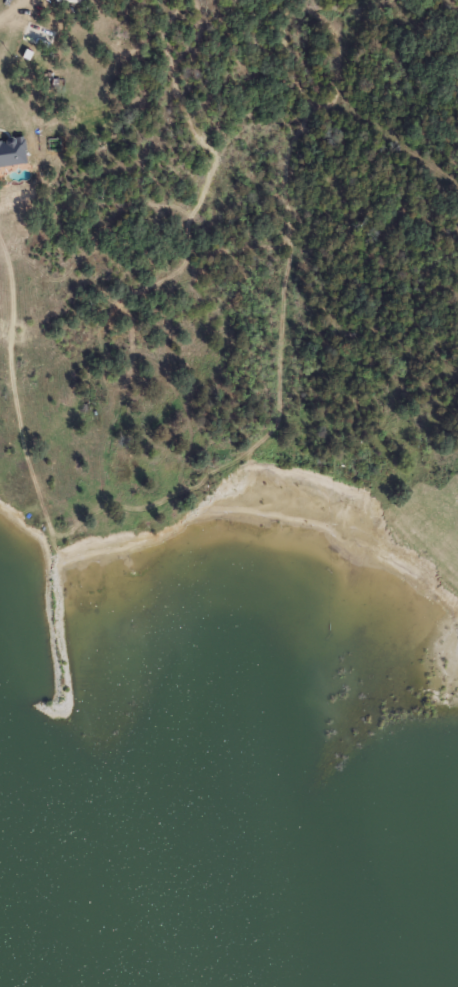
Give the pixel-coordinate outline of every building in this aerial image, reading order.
[(26,162),(0,165),(0,140),(1,140),(1,141),(5,141),(5,140),(8,136),(12,136),(14,138),(14,137),(22,136),(22,138),(25,138),(26,148),(25,148),(26,162)]
